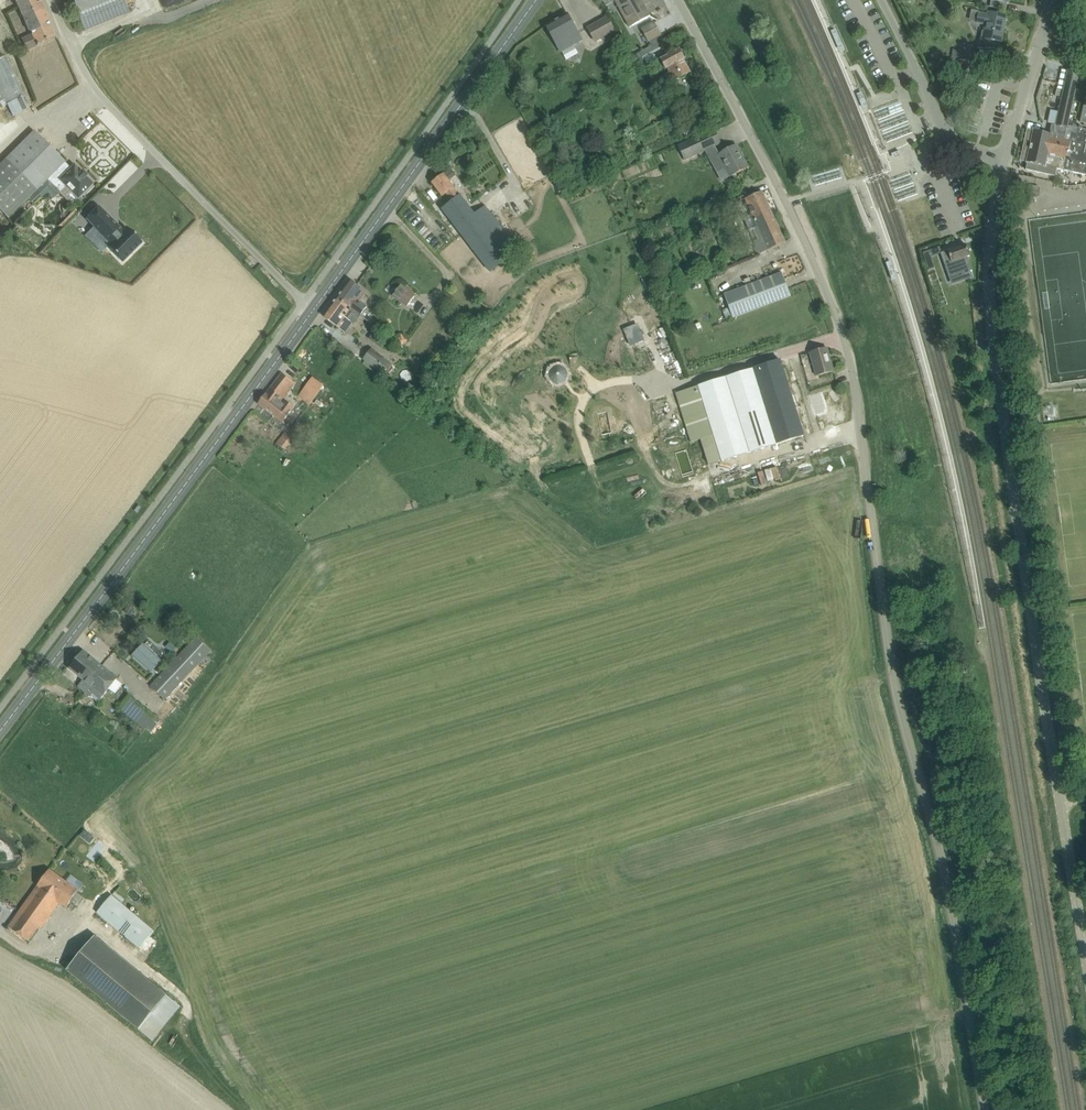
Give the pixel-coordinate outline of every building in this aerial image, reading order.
[(27,50),(37,46),(39,45),(39,44),(55,37),(47,20),(48,20),(39,0),(15,0),(29,31),(30,31),(32,35),(22,39),(27,50)] [(85,30),(130,12),(125,0),(72,0),(85,30)] [(630,27),(650,16),(648,17),(639,0),(615,0),(630,27)] [(986,25),(983,38),(981,37),(979,48),(978,48),(978,49),(990,48),(992,40),(1001,42),(1006,16),(988,12),(988,15),(979,13),(977,23),(986,25)] [(546,26),(561,52),(582,40),(567,14),(546,26)] [(607,17),(588,28),(595,41),(614,31),(607,17)] [(654,23),(641,30),(647,42),(649,41),(651,46),(633,56),(641,69),(646,66),(646,65),(656,60),(661,60),(667,51),(663,45),(665,44),(654,23)] [(951,62),(959,64),(960,59),(970,61),(973,46),(962,44),(960,51),(954,50),(951,62)] [(690,72),(683,60),(685,59),(686,56),(684,51),(681,50),(679,51),(662,60),(667,69),(668,68),(670,72),(660,77),(665,86),(674,81),(675,81),(690,72)] [(0,107),(8,104),(12,115),(28,109),(8,55),(0,58),(0,107)] [(1019,161),(1027,163),(1027,164),(1026,170),(1055,176),(1057,169),(1085,176),(1085,130),(1067,126),(1080,73),(1068,70),(1067,77),(1066,83),(1056,125),(1053,124),(1050,134),(1026,129),(1023,141),(1027,143),(1025,150),(1022,150),(1019,161)] [(1059,75),(1057,81),(1066,83),(1067,77),(1059,75)] [(701,113),(681,123),(684,129),(686,133),(706,123),(701,113)] [(714,129),(678,146),(685,161),(705,151),(715,147),(721,144),(714,129)] [(0,165),(0,211),(8,219),(48,179),(57,170),(65,162),(34,131),(0,165)] [(724,169),(717,173),(722,182),(748,167),(736,145),(717,156),(724,169)] [(57,170),(48,179),(54,185),(60,192),(66,186),(78,198),(80,196),(81,197),(84,194),(83,193),(92,184),(86,177),(87,176),(82,171),(81,172),(74,165),(71,168),(63,176),(57,170)] [(433,183),(443,196),(447,193),(451,199),(457,195),(452,189),(454,188),(443,174),(433,183)] [(744,219),(759,254),(785,243),(762,192),(745,199),(752,215),(744,219)] [(453,223),(462,234),(491,272),(519,250),(485,205),(474,214),(459,196),(442,209),(453,223)] [(99,206),(86,219),(93,227),(110,243),(107,246),(108,247),(123,262),(142,243),(126,227),(123,230),(99,206)] [(942,253),(941,253),(949,276),(963,272),(963,274),(970,272),(972,271),(967,257),(970,256),(966,244),(942,253)] [(934,249),(923,253),(927,266),(933,264),(930,257),(936,255),(934,249)] [(782,273),(724,295),(733,318),(791,296),(782,273)] [(350,281),(337,299),(351,309),(359,315),(371,324),(374,320),(368,316),(370,314),(365,310),(368,306),(360,301),(366,293),(350,281)] [(393,296),(407,306),(415,296),(401,285),(393,296)] [(337,299),(324,317),(338,327),(338,326),(346,333),(359,315),(351,309),(337,299)] [(376,330),(369,340),(382,349),(388,340),(376,330)] [(457,341),(466,341),(467,331),(457,330),(457,341)] [(360,350),(366,354),(372,346),(367,341),(360,350)] [(465,346),(461,342),(457,346),(462,350),(465,346)] [(827,348),(810,353),(817,376),(834,371),(827,348)] [(364,360),(381,373),(388,378),(396,367),(372,349),(364,360)] [(778,361),(753,369),(776,444),(804,436),(780,360),(778,361)] [(753,369),(726,378),(749,453),(776,444),(753,369)] [(281,374),(259,404),(268,410),(283,422),(294,408),(286,402),(284,404),(281,401),(294,384),(290,381),(281,374)] [(299,395),(311,403),(323,385),(311,377),(299,395)] [(726,378),(675,394),(691,443),(714,435),(722,461),(749,453),(726,378)] [(1057,405),(1048,406),(1048,412),(1053,411),(1054,417),(1059,417),(1057,405)] [(279,444),(287,450),(294,440),(294,437),(287,433),(279,444)] [(124,612),(130,616),(135,609),(129,605),(124,612)] [(152,687),(167,701),(213,652),(197,638),(152,687)] [(172,652),(176,648),(170,643),(166,647),(172,652)] [(144,644),(133,656),(151,672),(161,661),(144,644)] [(78,686),(87,693),(92,686),(88,683),(102,666),(83,651),(69,668),(84,680),(78,686)] [(92,686),(87,693),(99,702),(118,678),(102,666),(88,683),(92,686)] [(122,709),(155,735),(165,722),(133,697),(122,709)] [(83,897),(77,893),(78,891),(49,870),(37,886),(38,887),(9,927),(28,941),(38,926),(41,929),(60,903),(66,908),(71,902),(77,906),(83,897)] [(112,895),(98,912),(101,915),(140,948),(155,931),(112,895)] [(95,936),(68,969),(86,983),(112,950),(95,936)]
